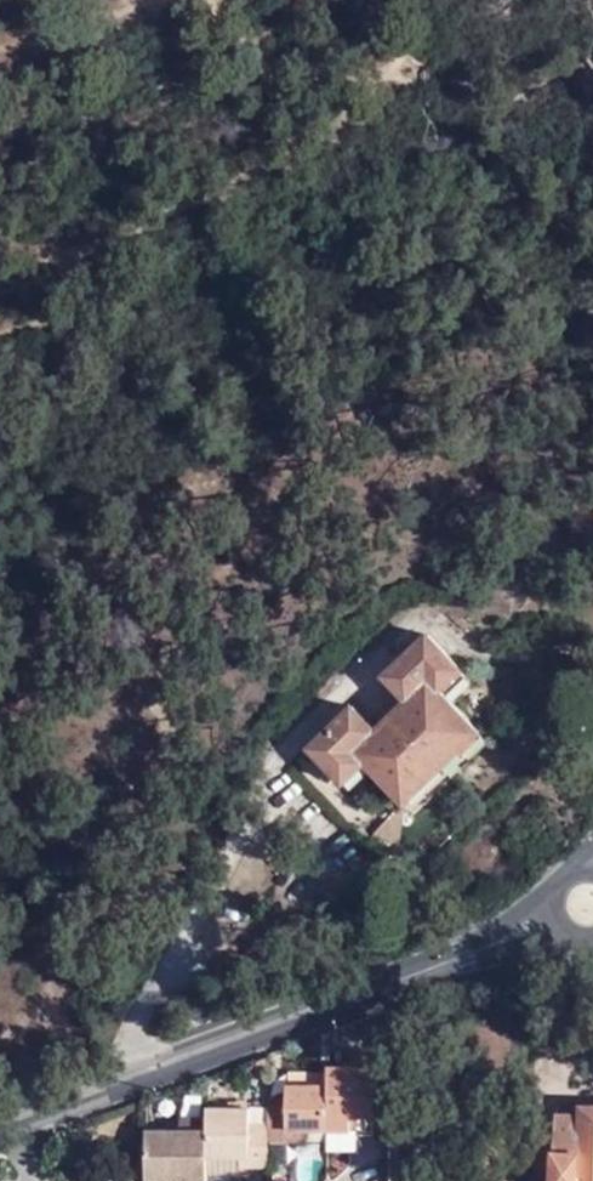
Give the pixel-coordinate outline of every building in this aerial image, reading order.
[(410,695),(376,727),(354,706),(312,744),(343,777),(364,759),(407,800),(426,783),(432,786),(465,755),(462,752),(484,730),(444,689),(465,668),(433,635),(390,673),(410,695)] [(356,1065),(332,1064),(332,1082),(332,1124),(332,1127),(361,1127),(361,1121),(377,1121),(378,1054),(356,1054),(356,1065)] [(289,1093),(270,1094),(270,1121),(270,1136),(292,1136),(292,1124),(310,1125),(332,1124),(332,1082),(290,1083),(289,1093)] [(579,1104),(579,1113),(555,1112),(552,1180),(592,1180),(592,1104),(579,1104)] [(251,1107),(210,1107),(209,1117),(210,1154),(232,1154),(249,1154),(250,1162),(270,1162),(270,1136),(270,1121),(252,1122),(251,1107)] [(210,1154),(209,1117),(181,1118),(181,1130),(150,1130),(149,1180),(210,1180),(210,1154)] [(292,1124),(292,1136),(310,1136),(310,1125),(292,1124)]
